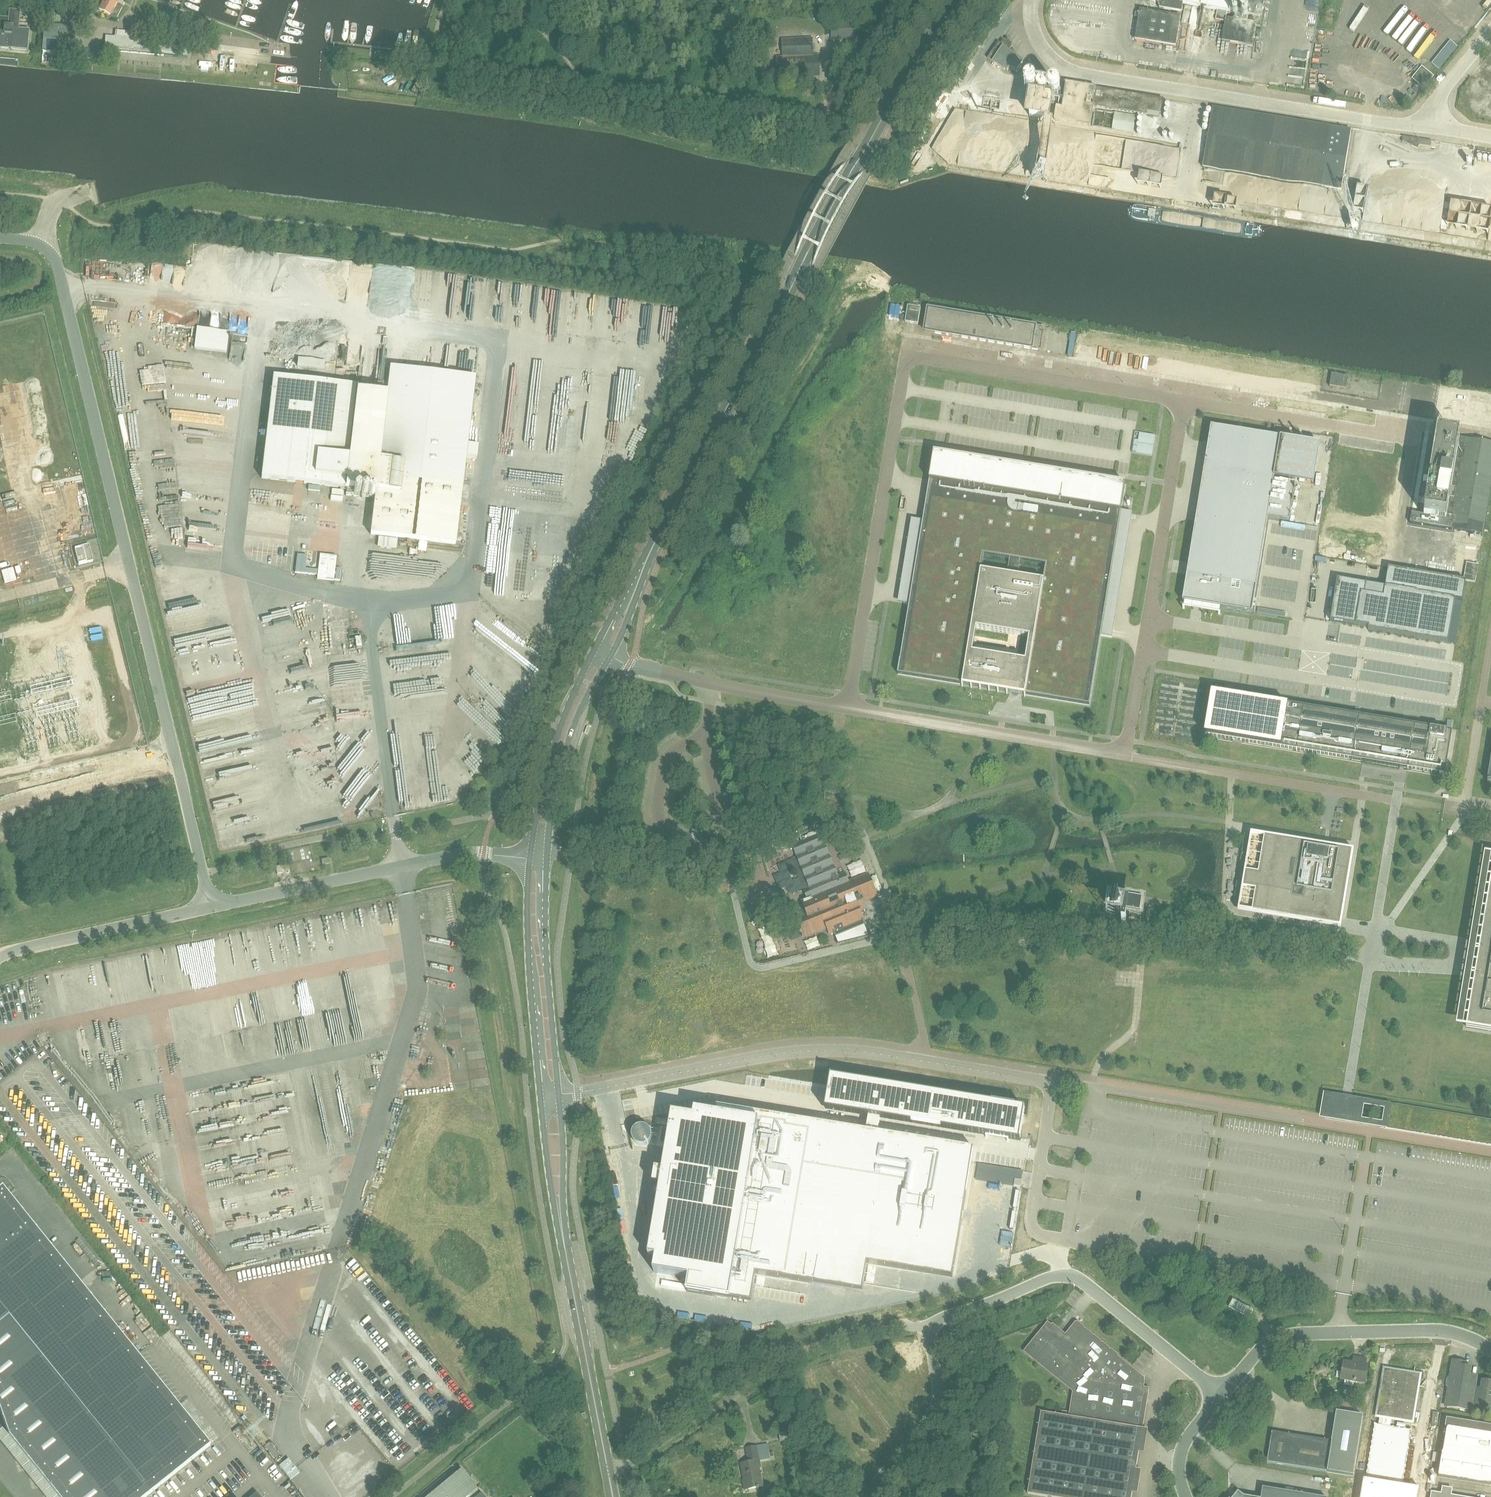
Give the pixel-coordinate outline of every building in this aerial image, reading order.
[(117,0),(104,0),(100,9),(109,14),(117,0)] [(1159,9),(1181,12),(1183,4),(1217,11),(1215,21),(1225,22),(1222,41),(1253,46),(1256,26),(1260,27),(1264,0),(1156,0),(1159,9)] [(28,50),(30,29),(19,28),(20,11),(9,10),(8,18),(0,17),(0,48),(28,50)] [(1140,10),(1135,40),(1176,47),(1181,17),(1140,10)] [(854,22),(832,23),(832,38),(855,37),(854,22)] [(42,50),(74,52),(75,31),(69,31),(70,25),(44,23),(42,50)] [(187,57),(188,44),(156,41),(105,36),(104,50),(187,57)] [(819,56),(813,56),(812,39),(782,40),(783,57),(777,58),(778,78),(820,76),(819,56)] [(1001,43),(999,42),(988,58),(1007,71),(1010,67),(1017,71),(1023,62),(1011,53),(1012,51),(1010,49),(1012,47),(1003,40),(1001,43)] [(211,55),(214,56),(215,47),(212,47),(207,46),(206,55),(211,55)] [(1161,113),(1163,99),(1096,88),(1066,83),(1064,97),(1062,96),(1060,108),(1057,107),(1054,120),(1060,121),(1090,126),(1093,106),(1097,107),(1097,106),(1146,115),(1147,111),(1161,113)] [(1032,99),(1030,116),(1047,119),(1049,102),(1032,99)] [(1351,130),(1213,108),(1203,167),(1341,190),(1351,130)] [(1135,117),(1115,113),(1113,129),(1132,132),(1135,117)] [(1431,147),(1432,141),(1403,136),(1403,137),(1402,142),(1418,149),(1419,145),(1431,147)] [(919,325),(921,308),(909,306),(907,323),(919,325)] [(928,310),(925,331),(1040,350),(1044,328),(928,310)] [(229,331),(197,327),(194,349),(226,353),(229,331)] [(1332,374),(1330,386),(1346,389),(1348,376),(1332,374)] [(358,387),(336,384),(273,377),(262,478),(376,492),(371,535),(456,544),(472,400),(387,390),(387,395),(357,392),(358,387)] [(1281,438),(1211,427),(1183,602),(1252,613),(1268,518),(1289,521),(1295,484),(1274,480),(1274,478),(1281,438)] [(1155,435),(1140,432),(1136,453),(1152,456),(1155,435)] [(1424,515),(1411,513),(1410,523),(1483,535),(1485,525),(1490,485),(1490,445),(1437,436),(1424,515)] [(1336,440),(1317,554),(1377,563),(1395,449),(1385,450),(1346,444),(1336,440)] [(1007,694),(1008,692),(1013,693),(1014,695),(1016,696),(1018,696),(1019,694),(1025,695),(1024,697),(1025,697),(1025,695),(1090,705),(1101,636),(1112,637),(1113,628),(1102,626),(1112,566),(1118,567),(1120,554),(1114,553),(1114,552),(1125,485),(934,454),(923,521),(923,522),(917,521),(915,532),(921,533),(911,593),(905,592),(904,603),(909,604),(909,605),(898,674),(958,684),(962,684),(962,686),(963,686),(963,685),(971,686),(971,688),(972,688),(972,686),(980,687),(980,689),(981,689),(981,687),(989,689),(988,691),(989,691),(990,689),(993,689),(998,690),(997,692),(998,692),(999,690),(1007,692),(1006,694),(1007,694)] [(89,544),(75,548),(79,564),(92,561),(89,544)] [(336,556),(320,554),(317,578),(334,580),(336,556)] [(1475,582),(1478,564),(1466,562),(1463,580),(1475,582)] [(1363,594),(1365,584),(1337,579),(1330,621),(1368,627),(1368,630),(1448,643),(1455,600),(1462,601),(1466,581),(1388,568),(1385,587),(1383,597),(1363,594)] [(1431,729),(1335,713),(1328,712),(1231,696),(1225,695),(1212,694),(1206,734),(1444,773),(1451,733),(1439,730),(1431,729)] [(793,845),(792,846),(796,857),(797,856),(797,857),(802,855),(815,885),(809,888),(804,890),(803,890),(804,891),(806,890),(809,899),(802,902),(807,914),(796,919),(798,922),(796,923),(800,934),(802,933),(804,937),(827,927),(830,933),(833,932),(835,936),(836,937),(838,943),(837,943),(837,944),(870,936),(870,935),(869,935),(865,925),(863,920),(860,912),(865,910),(867,910),(863,901),(872,898),(863,877),(849,882),(845,872),(845,873),(844,873),(841,874),(838,876),(821,834),(820,834),(793,845)] [(1244,871),(1242,885),(1256,887),(1253,904),(1339,918),(1350,852),(1264,838),(1259,873),(1244,871)] [(1480,942),(1486,942),(1483,961),(1479,984),(1473,983),(1466,1027),(1490,1031),(1490,876),(1480,942)] [(1108,900),(1105,915),(1121,918),(1121,917),(1123,903),(1108,900)] [(1127,919),(1134,920),(1137,905),(1123,903),(1121,915),(1121,917),(1121,918),(1120,924),(1126,925),(1127,919)] [(661,1185),(649,1257),(656,1258),(654,1272),(689,1278),(687,1292),(730,1299),(752,1302),(754,1288),(756,1274),(842,1288),(863,1291),(864,1284),(868,1263),(953,1277),(974,1148),(878,1133),(881,1116),(1020,1139),(1025,1108),(1015,1107),(1015,1103),(1014,1103),(1014,1104),(993,1100),(993,1099),(992,1099),(991,1104),(854,1081),(832,1077),(832,1076),(831,1076),(829,1092),(826,1107),(869,1114),(867,1131),(718,1106),(716,1114),(695,1110),(694,1117),(673,1113),(670,1127),(670,1128),(659,1127),(655,1147),(667,1149),(663,1170),(655,1169),(653,1184),(661,1185)] [(272,1091),(249,1161),(319,1183),(341,1114),(272,1091)] [(976,1180),(1013,1185),(1014,1176),(1021,1177),(1022,1171),(978,1164),(976,1180)] [(0,1188),(0,1410),(9,1436),(58,1496),(146,1496),(210,1445),(2,1187),(0,1188)] [(1233,1299),(1229,1307),(1249,1317),(1253,1310),(1233,1299)] [(1150,1388),(1144,1387),(1145,1378),(1076,1321),(1063,1337),(1059,1333),(1060,1332),(1048,1321),(1024,1350),(1025,1351),(1067,1385),(1074,1390),(1070,1416),(1041,1412),(1028,1493),(1049,1496),(1132,1496),(1132,1493),(1130,1492),(1134,1470),(1136,1470),(1139,1452),(1136,1452),(1140,1429),(1143,1430),(1150,1388)] [(1365,1382),(1368,1365),(1365,1365),(1366,1359),(1354,1357),(1353,1363),(1344,1361),(1342,1379),(1365,1382)] [(1475,1387),(1468,1386),(1471,1368),(1467,1367),(1467,1363),(1452,1361),(1445,1406),(1472,1410),(1473,1403),(1490,1406),(1490,1382),(1482,1380),(1481,1388),(1475,1387)] [(1414,1373),(1384,1368),(1376,1416),(1380,1416),(1378,1424),(1374,1423),(1365,1479),(1403,1485),(1412,1429),(1390,1426),(1392,1418),(1412,1422),(1419,1380),(1413,1379),(1414,1373)] [(1268,1462),(1327,1471),(1354,1475),(1363,1416),(1337,1412),(1332,1441),(1272,1432),(1268,1462)] [(1446,1418),(1445,1426),(1447,1427),(1439,1476),(1490,1484),(1490,1426),(1446,1418)] [(786,1431),(778,1433),(780,1441),(787,1440),(787,1438),(786,1431)] [(743,1480),(743,1481),(745,1490),(763,1486),(759,1467),(761,1467),(759,1460),(770,1458),(767,1444),(749,1448),(751,1461),(741,1463),(744,1480),(743,1480)] [(300,1472),(288,1458),(279,1466),(290,1480),(300,1472)] [(477,1488),(461,1468),(449,1479),(445,1474),(418,1495),(419,1496),(466,1496),(477,1488)] [(1262,1487),(1261,1496),(1321,1496),(1262,1487)]
